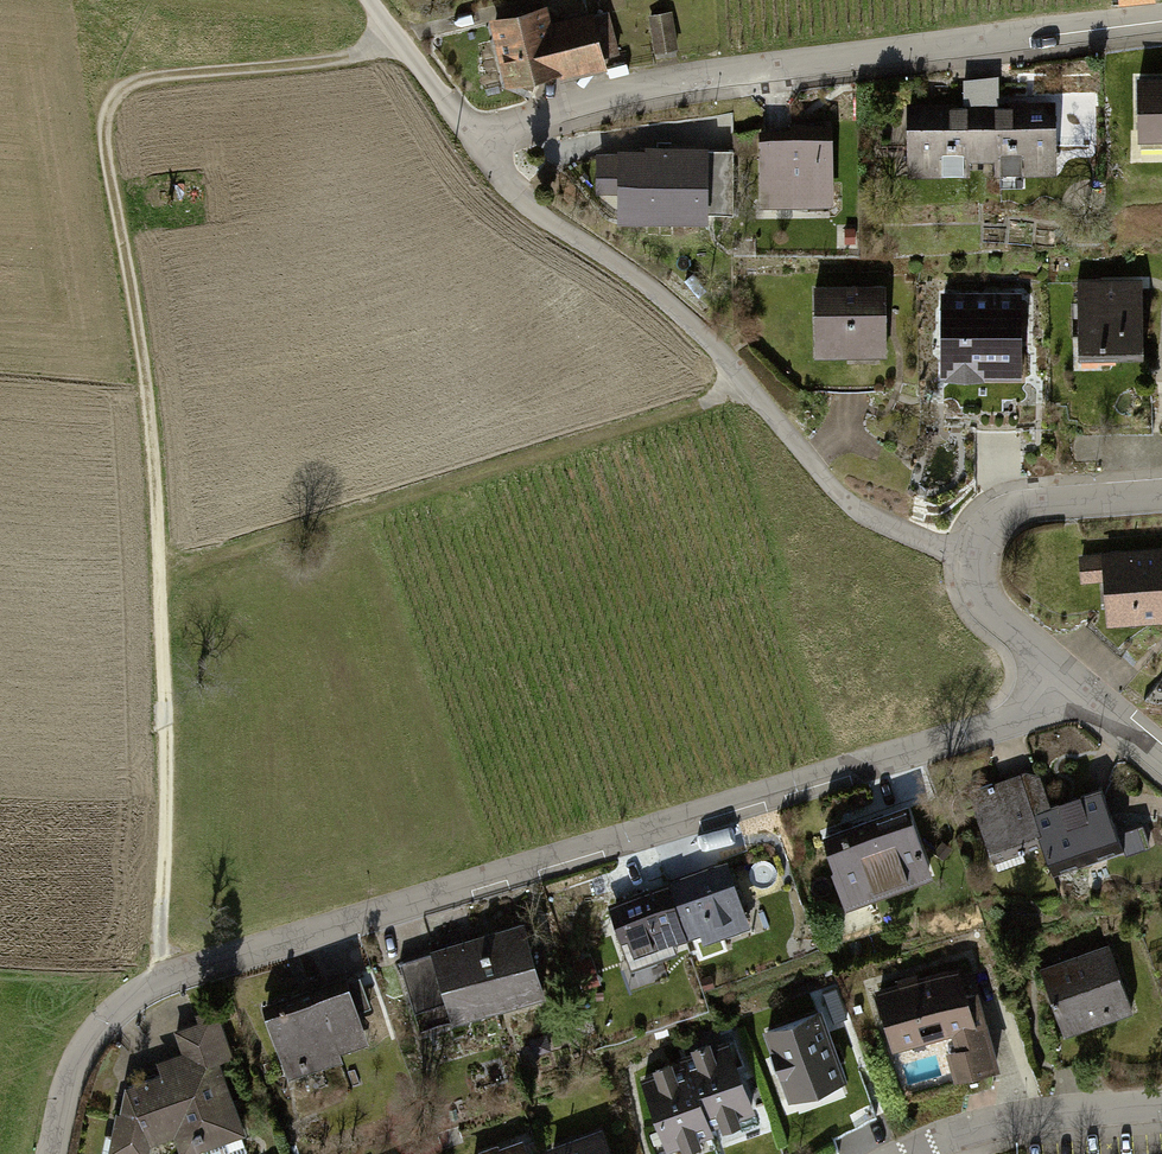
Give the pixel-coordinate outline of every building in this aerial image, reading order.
[(549,5),(489,20),(507,89),(560,76),(562,82),(609,70),(606,57),(620,54),(610,12),(595,16),(595,12),(554,22),(549,5)] [(673,11),(649,15),(655,54),(679,50),(673,11)] [(1137,81),(1138,144),(1161,144),(1161,80),(1137,81)] [(952,102),(908,103),(909,178),(972,177),(971,161),(982,162),(981,105),(952,106),(952,102)] [(1014,105),(981,105),(982,162),(997,162),(997,177),(1059,177),(1059,102),(1014,102),(1014,105)] [(791,130),(761,131),(762,208),(836,206),(835,124),(791,125),(791,130)] [(734,215),(735,151),(711,151),(711,146),(646,145),(646,150),(619,150),(619,154),(598,154),(597,195),(620,196),(620,225),(710,226),(710,215),(734,215)] [(1141,281),(1077,282),(1078,355),(1142,354),(1141,281)] [(888,286),(816,287),(817,360),(889,359),(888,286)] [(1023,295),(944,297),(946,384),(1025,382),(1023,295)] [(1100,548),(1100,551),(1078,553),(1080,581),(1102,579),(1105,625),(1161,620),(1161,544),(1100,548)] [(1030,809),(1049,802),(1036,764),(966,789),(992,861),(1042,844),(1030,809)] [(1099,785),(1049,802),(1030,809),(1042,844),(1052,873),(1121,848),(1099,785)] [(913,811),(827,841),(848,903),(935,872),(913,811)] [(1141,820),(1116,829),(1122,848),(1148,839),(1141,820)] [(727,857),(668,879),(688,932),(700,928),(704,938),(750,921),(727,857)] [(688,932),(668,879),(609,901),(632,963),(678,946),(675,937),(688,932)] [(430,950),(400,960),(421,1029),(546,991),(524,919),(429,947),(430,950)] [(1107,941),(1038,965),(1064,1035),(1133,1010),(1107,941)] [(897,980),(875,986),(893,1048),(952,1031),(956,1045),(946,1048),(954,1076),(999,1063),(977,988),(968,991),(960,962),(918,974),(917,970),(896,977),(897,980)] [(360,974),(347,979),(358,1009),(371,1005),(360,974)] [(715,985),(711,974),(701,978),(705,989),(715,985)] [(347,979),(265,1009),(289,1076),(341,1057),(338,1047),(368,1036),(358,1009),(347,979)] [(105,1148),(140,1153),(145,1153),(149,1137),(172,1129),(181,1153),(245,1130),(219,1057),(233,1053),(216,1004),(194,1011),(196,1018),(174,1027),(181,1049),(155,1058),(159,1069),(123,1082),(118,1107),(114,1106),(105,1148)] [(822,1004),(764,1025),(789,1097),(848,1077),(822,1004)] [(677,1055),(679,1060),(691,1092),(699,1089),(712,1126),(721,1123),(722,1127),(742,1120),(740,1116),(756,1110),(729,1036),(711,1042),(709,1037),(691,1043),(693,1049),(677,1055)] [(691,1092),(679,1060),(673,1062),(671,1056),(652,1063),(654,1069),(639,1075),(667,1149),(681,1143),(683,1147),(702,1140),(700,1136),(714,1131),(712,1126),(699,1089),(691,1092)] [(546,1145),(549,1153),(613,1153),(602,1125),(546,1145)] [(473,1153),(528,1153),(521,1136),(499,1145),(498,1142),(477,1149),(478,1152),(473,1153)]
